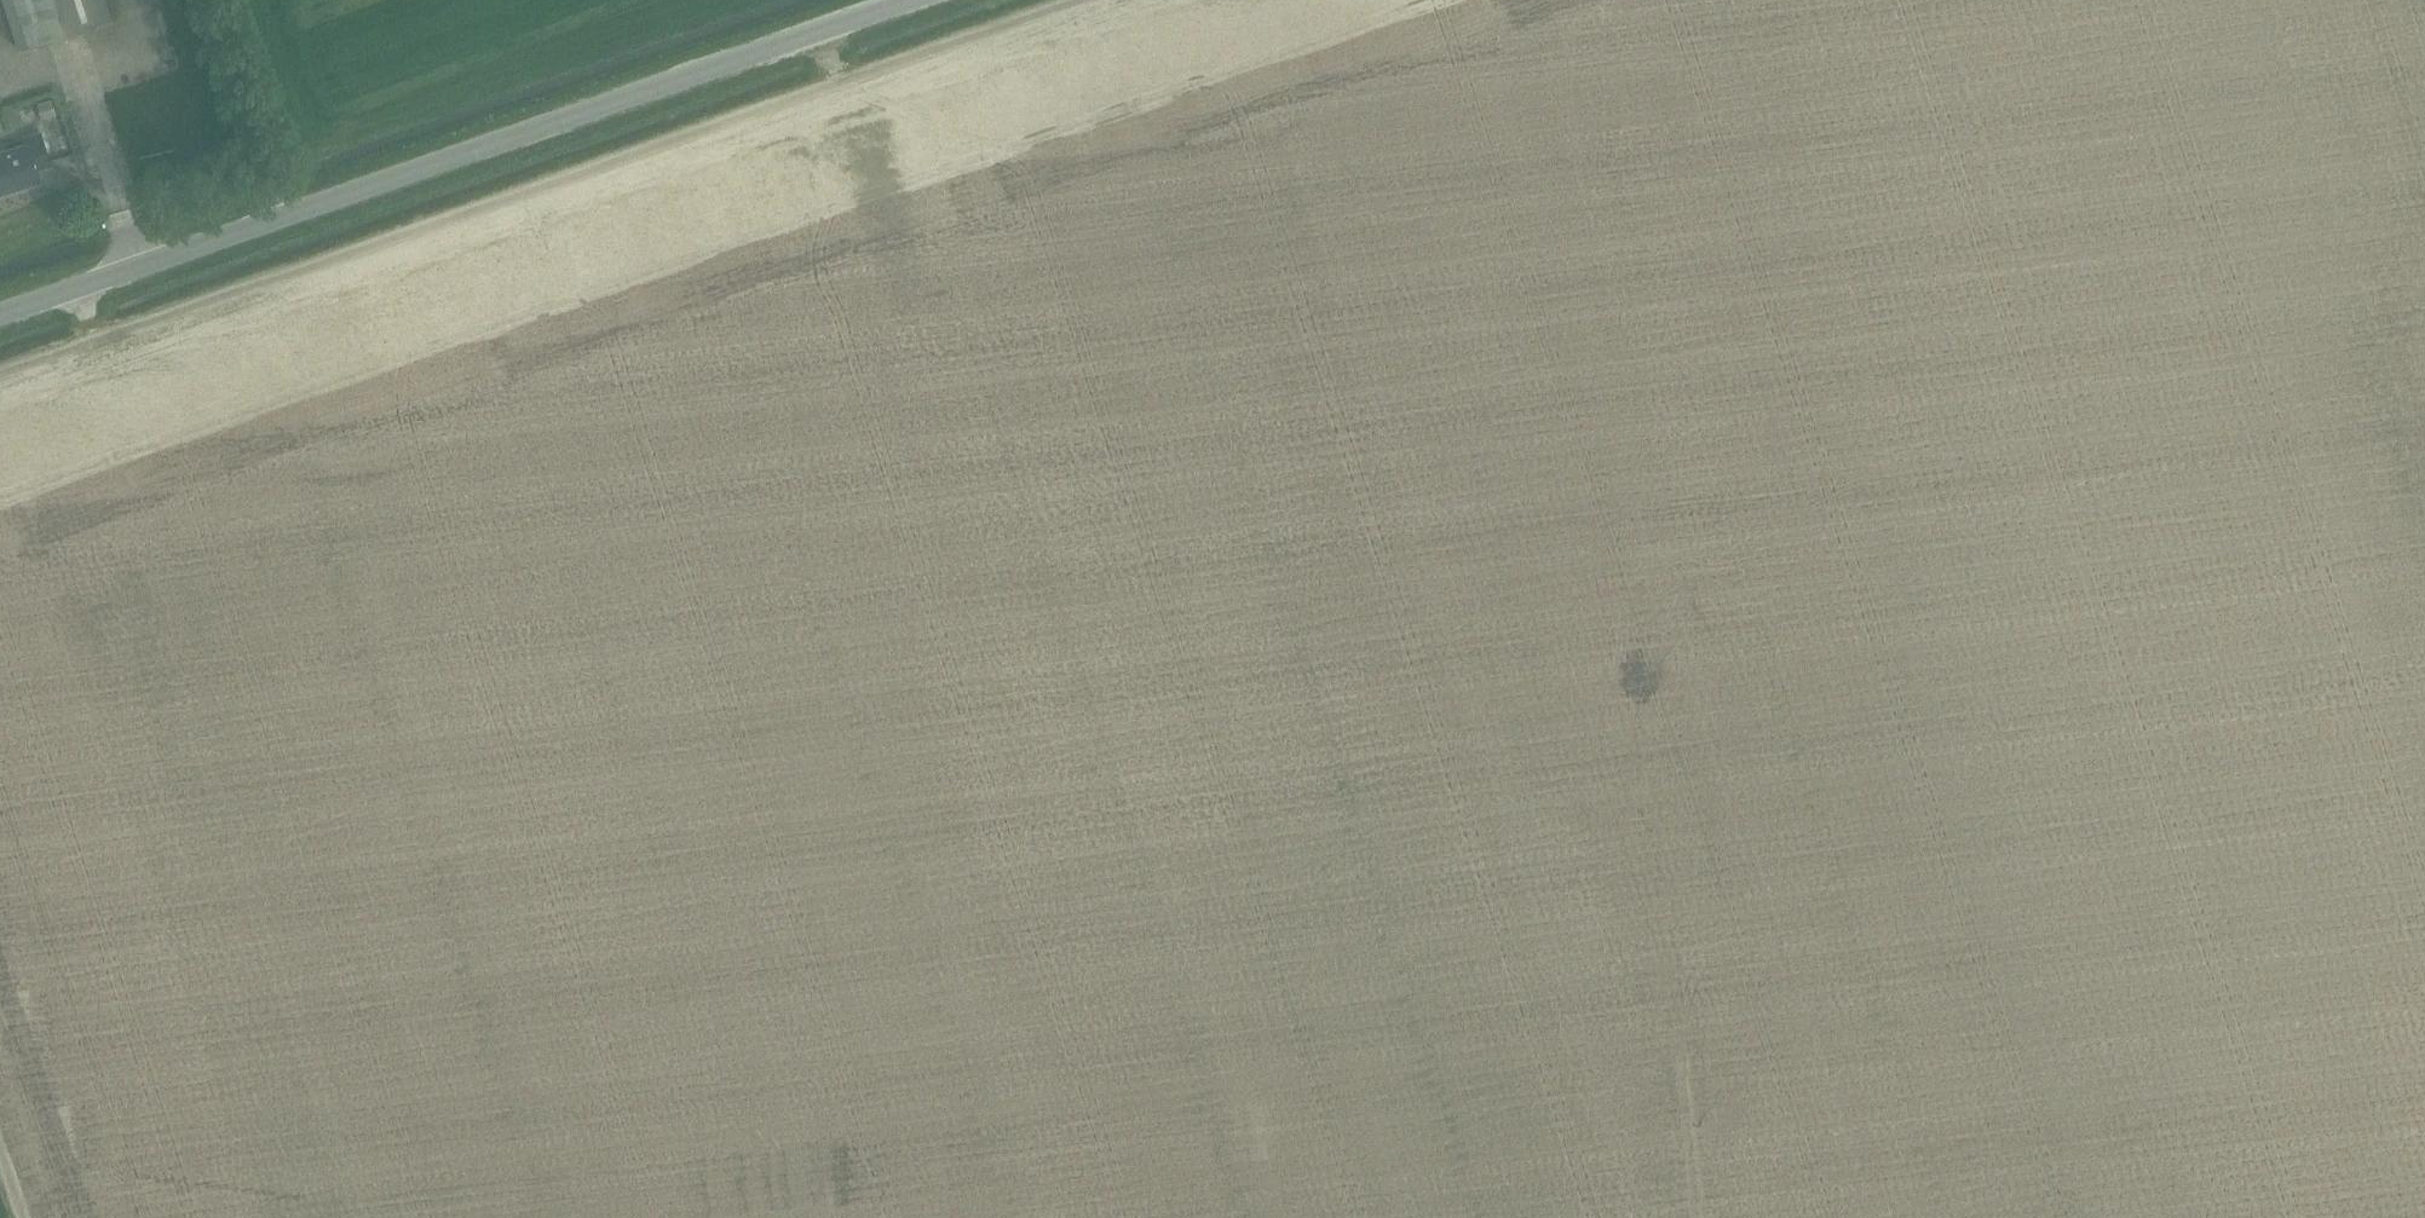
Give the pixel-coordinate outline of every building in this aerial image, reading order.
[(112,18),(106,0),(3,0),(18,48),(112,18)] [(51,100),(36,104),(41,121),(56,116),(51,100)] [(50,164),(40,132),(23,137),(25,143),(0,152),(0,193),(39,180),(35,169),(50,164)]
